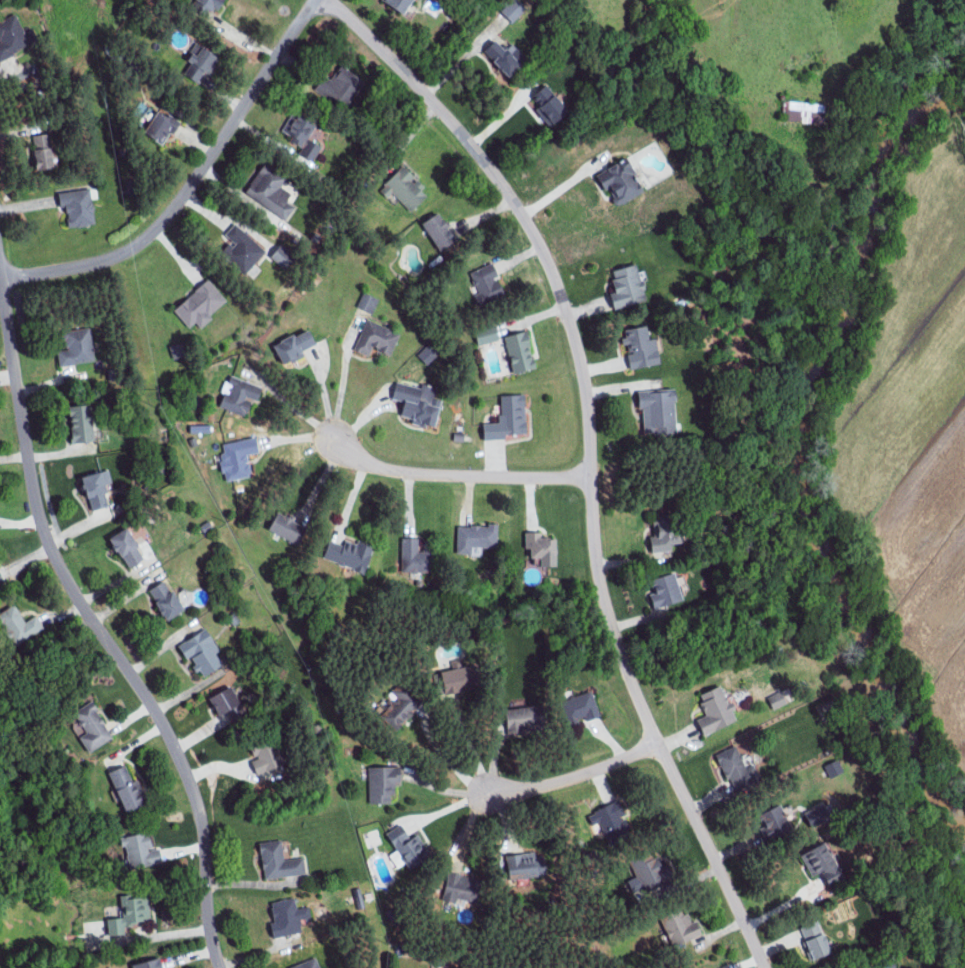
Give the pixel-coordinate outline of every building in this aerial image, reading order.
[(207,17),(212,10),(217,13),(226,0),(195,0),(191,6),(207,17)] [(414,0),(385,0),(403,14),(414,0)] [(519,0),(512,0),(501,10),(512,22),(527,8),(519,0)] [(38,41),(33,28),(24,32),(15,14),(0,21),(0,58),(38,41)] [(517,47),(511,53),(496,39),(484,53),(510,77),(529,58),(517,47)] [(184,74),(202,85),(219,56),(196,42),(186,59),(192,62),(184,74)] [(364,77),(336,67),(325,97),(353,107),(364,77)] [(569,115),(550,84),(532,95),(538,106),(537,108),(549,127),(569,115)] [(824,103),(785,102),(784,121),(823,123),(824,103)] [(162,145),(170,133),(173,135),(180,125),(159,110),(144,133),(162,145)] [(281,137),(303,146),(299,155),(313,161),(325,134),(316,130),(319,123),(292,111),(281,137)] [(29,137),(35,170),(56,167),(51,133),(29,137)] [(596,174),(604,190),(613,186),(617,195),(613,197),(617,206),(645,192),(629,158),(596,174)] [(294,208),(287,203),(292,196),(280,188),(287,178),(264,164),(244,194),(285,221),(294,208)] [(414,211),(430,190),(400,167),(384,188),(414,211)] [(61,207),(71,206),(73,227),(95,225),(91,189),(59,192),(61,207)] [(459,238),(441,210),(422,223),(440,250),(459,238)] [(265,247),(235,226),(218,249),(248,270),(265,247)] [(271,259),(288,269),(296,254),(280,244),(271,259)] [(468,272),(480,305),(507,296),(495,262),(468,272)] [(612,270),(616,292),(611,294),(614,308),(647,301),(639,265),(612,270)] [(174,311),(189,328),(202,315),(206,319),(227,299),(208,279),(174,311)] [(372,313),(378,298),(362,291),(356,307),(372,313)] [(400,332),(366,319),(354,350),(369,356),(372,348),(391,355),(400,332)] [(622,331),(625,347),(629,346),(631,354),(629,355),(631,370),(662,364),(657,338),(650,340),(648,326),(622,331)] [(96,361),(90,327),(64,332),(68,350),(57,352),(60,367),(96,361)] [(276,343),(283,362),(318,349),(311,330),(276,343)] [(506,336),(513,374),(536,370),(530,332),(506,336)] [(190,355),(185,341),(169,346),(174,360),(190,355)] [(417,355),(427,365),(439,354),(429,344),(417,355)] [(221,393),(225,395),(220,407),(247,419),(260,388),(229,375),(221,393)] [(393,399),(405,402),(401,416),(412,419),(411,423),(436,429),(443,401),(434,399),(436,387),(421,384),(420,389),(397,383),(393,399)] [(677,434),(676,390),(642,390),(643,435),(677,434)] [(499,396),(501,423),(484,424),(485,441),(506,439),(506,435),(527,434),(525,395),(499,396)] [(94,442),(92,405),(71,406),(73,443),(94,442)] [(218,445),(225,481),(250,476),(246,457),(261,454),(258,438),(218,445)] [(90,511),(109,507),(105,484),(111,483),(109,471),(84,476),(90,511)] [(309,528),(279,514),(270,531),(301,546),(309,528)] [(655,537),(650,538),(652,554),(674,551),(673,545),(682,544),(679,522),(653,525),(655,537)] [(497,548),(499,526),(458,524),(457,554),(471,554),(471,547),(497,548)] [(110,539),(129,570),(143,561),(136,550),(140,547),(128,528),(110,539)] [(558,539),(542,539),(543,533),(525,533),(525,549),(533,549),(533,559),(542,559),(542,567),(557,567),(558,539)] [(400,569),(434,570),(434,551),(418,550),(418,538),(401,538),(400,569)] [(367,573),(374,546),(358,542),(357,545),(344,541),(343,546),(329,542),(324,561),(367,573)] [(654,609),(683,603),(677,575),(656,579),(659,593),(651,594),(654,609)] [(166,580),(148,590),(167,622),(184,612),(166,580)] [(24,622),(15,605),(0,614),(0,619),(14,646),(44,630),(37,615),(24,622)] [(178,644),(186,661),(191,658),(201,679),(223,668),(217,654),(219,653),(209,630),(178,644)] [(440,673),(444,695),(484,687),(480,665),(440,673)] [(421,701),(413,698),(416,692),(398,684),(381,723),(407,735),(421,701)] [(228,713),(232,723),(246,717),(234,686),(210,695),(218,717),(228,713)] [(704,736),(738,721),(731,706),(730,707),(721,686),(698,696),(707,715),(697,720),(704,736)] [(767,698),(773,711),(788,703),(786,699),(790,698),(785,689),(767,698)] [(600,718),(596,700),(575,705),(579,723),(600,718)] [(114,739),(92,701),(74,712),(86,733),(80,737),(90,753),(114,739)] [(509,709),(510,734),(539,733),(538,708),(509,709)] [(286,769),(275,742),(253,752),(256,760),(251,762),(259,781),(286,769)] [(759,778),(751,755),(741,758),(737,746),(718,754),(731,789),(759,778)] [(844,773),(839,760),(825,765),(830,779),(844,773)] [(125,814),(148,806),(135,772),(129,775),(126,767),(110,772),(125,814)] [(368,768),(370,805),(393,804),(393,783),(401,783),(401,767),(368,768)] [(600,822),(608,843),(633,832),(620,801),(587,814),(592,825),(600,822)] [(386,833),(410,868),(431,854),(416,832),(411,836),(401,822),(386,833)] [(160,848),(152,849),(149,832),(123,837),(129,869),(162,862),(160,848)] [(306,873),(304,856),(284,859),(282,839),(260,842),(265,878),(306,873)] [(823,873),(829,884),(845,876),(827,841),(801,855),(813,878),(823,873)] [(547,881),(547,854),(515,855),(515,881),(547,881)] [(634,870),(646,894),(676,878),(664,854),(634,870)] [(479,902),(481,876),(447,874),(446,900),(479,902)] [(122,917),(108,918),(110,934),(125,933),(124,925),(148,923),(146,894),(121,896),(122,917)] [(274,937),(303,929),(294,896),(270,902),(275,921),(270,922),(274,937)] [(809,959),(832,953),(823,920),(800,926),(809,959)] [(160,957),(136,962),(137,967),(163,967),(160,957)] [(316,957),(292,967),(320,967),(316,957)]
